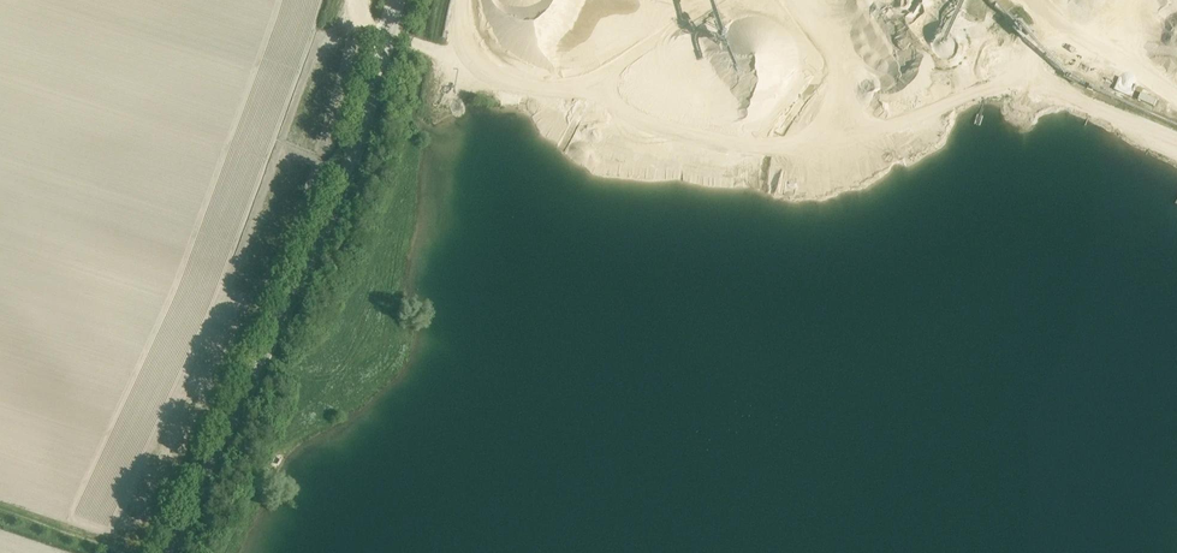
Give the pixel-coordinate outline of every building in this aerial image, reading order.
[(1136,84),(1123,77),(1117,88),(1131,95),(1136,84)] [(1142,92),(1140,98),(1155,105),(1158,99),(1142,92)]
